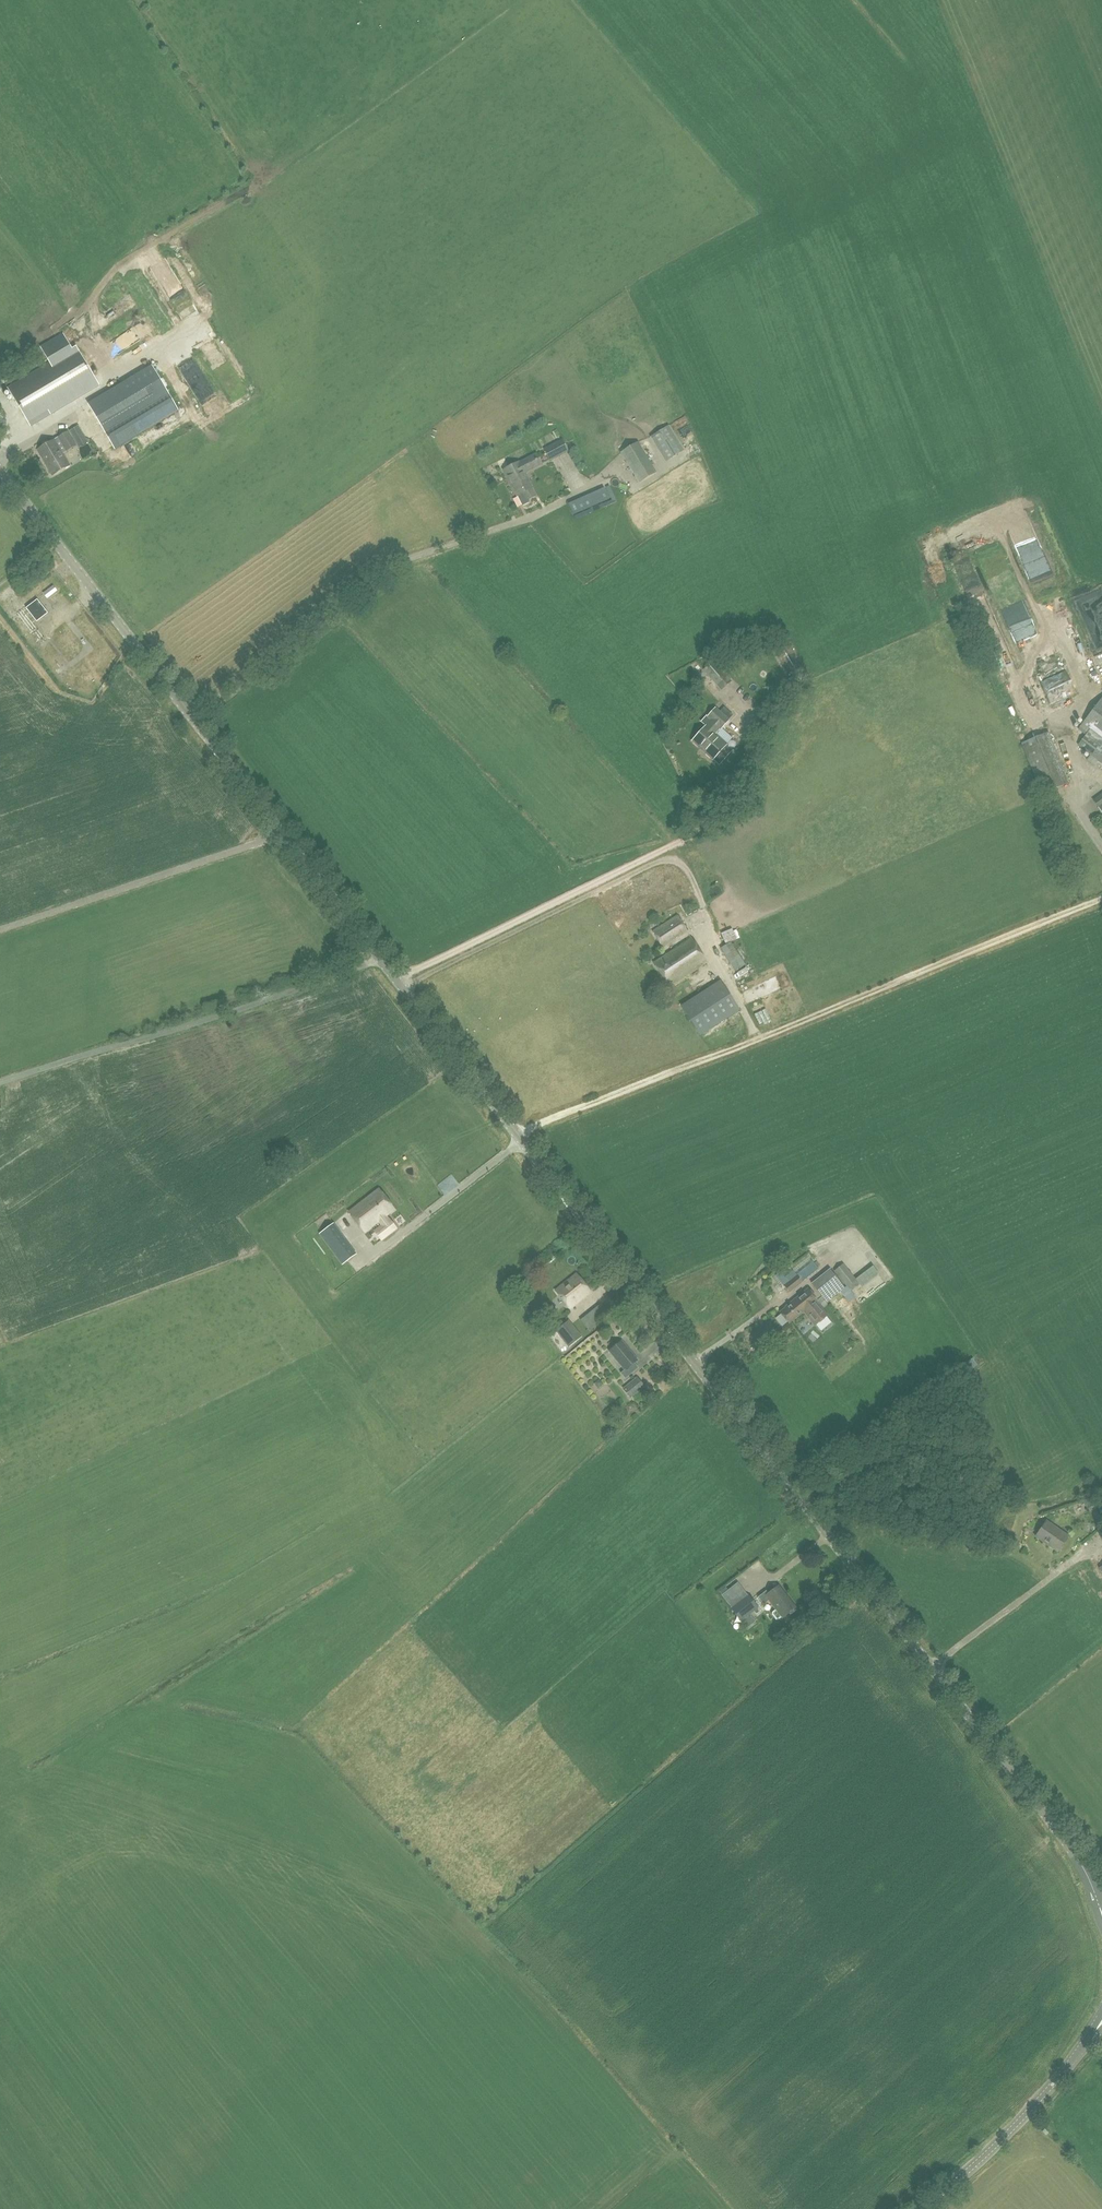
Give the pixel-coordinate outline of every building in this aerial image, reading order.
[(143,314),(150,324),(166,314),(159,304),(143,314)] [(87,324),(94,332),(101,325),(94,317),(87,324)] [(132,343),(141,337),(134,325),(125,331),(132,343)] [(31,426),(99,385),(76,347),(8,388),(31,426)] [(192,372),(205,365),(200,355),(187,361),(192,372)] [(138,434),(178,410),(164,385),(131,405),(132,406),(124,411),(112,391),(88,405),(115,449),(139,435),(138,434)] [(174,419),(148,429),(152,438),(178,428),(174,419)] [(71,427),(82,442),(90,437),(79,421),(71,427)] [(655,440),(667,459),(677,453),(681,451),(670,431),(655,440)] [(38,449),(53,475),(69,465),(62,452),(66,450),(67,451),(76,445),(68,432),(59,437),(62,444),(58,446),(54,440),(38,449)] [(550,460),(568,451),(562,440),(544,450),(550,460)] [(656,473),(638,442),(621,452),(640,483),(656,473)] [(524,473),(541,464),(537,454),(519,463),(519,462),(504,470),(517,495),(523,492),(527,500),(535,496),(531,488),(532,488),(524,473)] [(616,484),(605,485),(608,503),(615,502),(614,496),(618,496),(616,484)] [(591,503),(606,497),(602,486),(587,492),(591,503)] [(574,500),(578,509),(591,504),(586,494),(574,500)] [(964,583),(981,579),(979,570),(962,574),(964,583)] [(26,579),(20,583),(26,590),(31,586),(26,579)] [(50,595),(60,590),(56,583),(47,588),(50,595)] [(1017,587),(1010,590),(1015,601),(1022,598),(1017,587)] [(48,614),(38,600),(27,608),(37,622),(48,614)] [(788,640),(772,648),(786,671),(801,664),(788,640)] [(704,670),(722,690),(731,681),(714,661),(704,670)] [(1073,695),(1076,694),(1066,672),(1041,683),(1050,704),(1072,694),(1073,695)] [(1080,727),(1101,743),(1101,698),(1080,727)] [(720,751),(726,756),(732,750),(713,733),(719,726),(721,728),(728,720),(715,708),(708,716),(711,720),(692,741),(713,759),(720,751)] [(1043,794),(1054,789),(1069,783),(1048,732),(1022,743),(1043,794)] [(1087,734),(1079,745),(1091,754),(1087,759),(1094,765),(1098,759),(1101,763),(1101,746),(1087,734)] [(662,947),(687,931),(677,916),(652,932),(662,947)] [(735,971),(746,965),(731,941),(736,939),(735,937),(739,935),(736,929),(733,931),(733,929),(721,933),(727,945),(720,949),(735,971)] [(707,962),(692,938),(653,963),(669,987),(707,962)] [(774,975),(782,990),(795,983),(787,968),(774,975)] [(739,1010),(720,981),(681,1006),(700,1035),(739,1010)] [(395,1209),(379,1189),(349,1211),(365,1232),(380,1221),(384,1226),(377,1231),(384,1239),(397,1229),(387,1215),(395,1209)] [(357,1254),(334,1223),(320,1233),(342,1264),(357,1254)] [(776,1274),(788,1292),(801,1282),(818,1268),(812,1262),(796,1274),(793,1271),(785,1276),(781,1271),(776,1274)] [(851,1290),(859,1285),(844,1264),(834,1272),(851,1290)] [(812,1284),(826,1302),(845,1288),(830,1269),(812,1284)] [(570,1308),(591,1291),(576,1273),(555,1290),(570,1308)] [(787,1322),(802,1310),(803,1310),(814,1325),(826,1316),(815,1301),(816,1301),(808,1290),(785,1307),(786,1308),(780,1312),(787,1322)] [(831,1318),(819,1324),(825,1334),(836,1329),(831,1318)] [(555,1335),(568,1326),(564,1320),(551,1330),(555,1335)] [(578,1339),(569,1328),(558,1337),(566,1348),(578,1339)] [(620,1372),(625,1377),(634,1370),(629,1365),(636,1359),(621,1341),(609,1350),(625,1369),(620,1372)] [(623,1388),(631,1397),(644,1386),(636,1376),(623,1388)] [(1096,1505),(1090,1494),(1082,1497),(1088,1509),(1096,1505)] [(1036,1537),(1057,1552),(1068,1537),(1047,1522),(1036,1537)] [(766,1595),(776,1608),(772,1611),(772,1614),(776,1619),(778,1620),(782,1616),(783,1617),(796,1607),(779,1585),(766,1595)] [(741,1619),(758,1606),(749,1594),(732,1608),(741,1619)]
